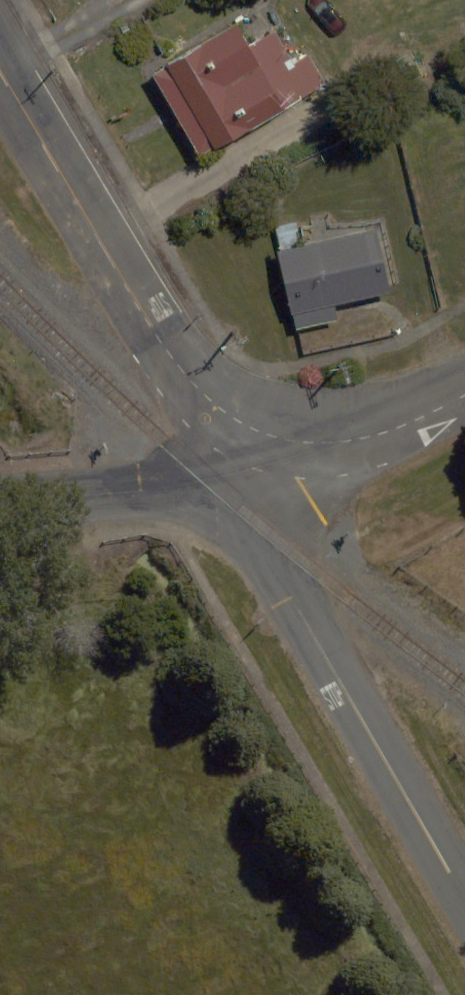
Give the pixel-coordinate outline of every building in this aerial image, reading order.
[(246,14),(137,73),(188,167),(297,109),(246,14)] [(369,243),(276,262),(290,328),(383,309),(369,243)]
